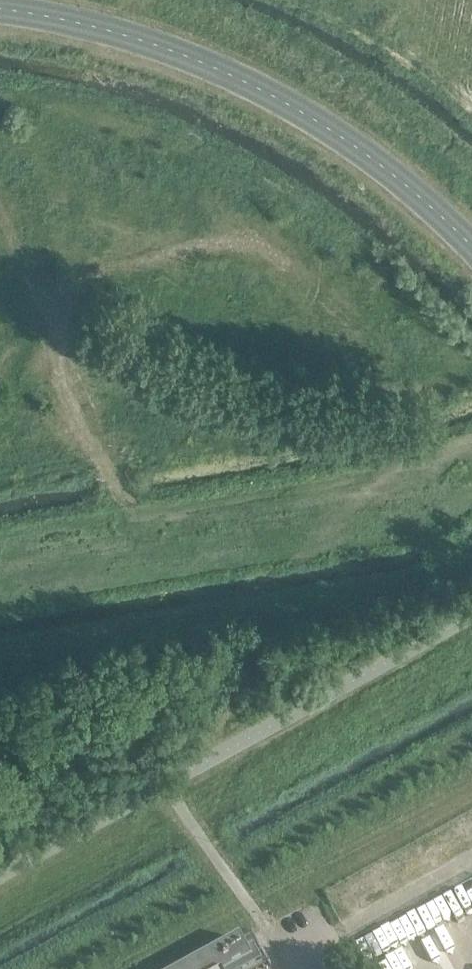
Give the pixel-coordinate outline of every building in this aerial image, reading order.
[(262,965),(254,950),(249,953),(241,939),(186,968),(254,968),(262,965)]
